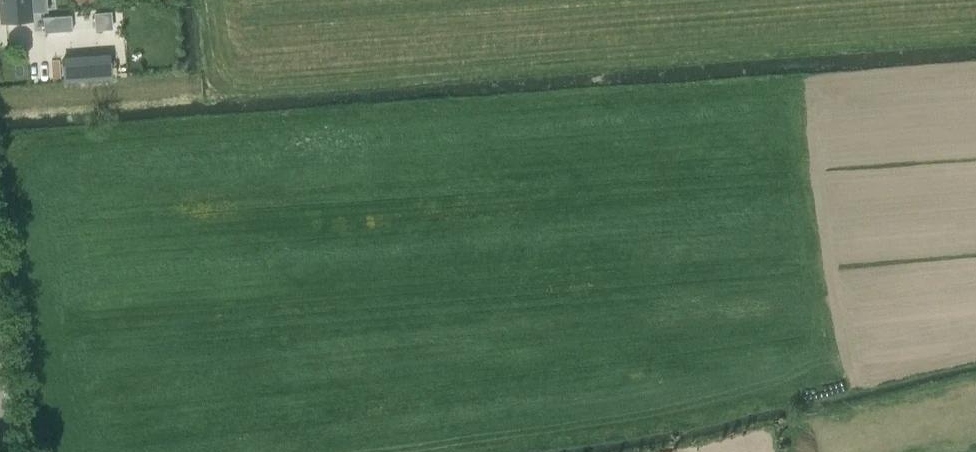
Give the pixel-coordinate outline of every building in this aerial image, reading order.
[(1,21),(31,18),(30,9),(41,8),(40,0),(0,0),(0,10),(1,21)] [(44,32),(72,30),(84,29),(83,14),(43,17),(44,32)]
